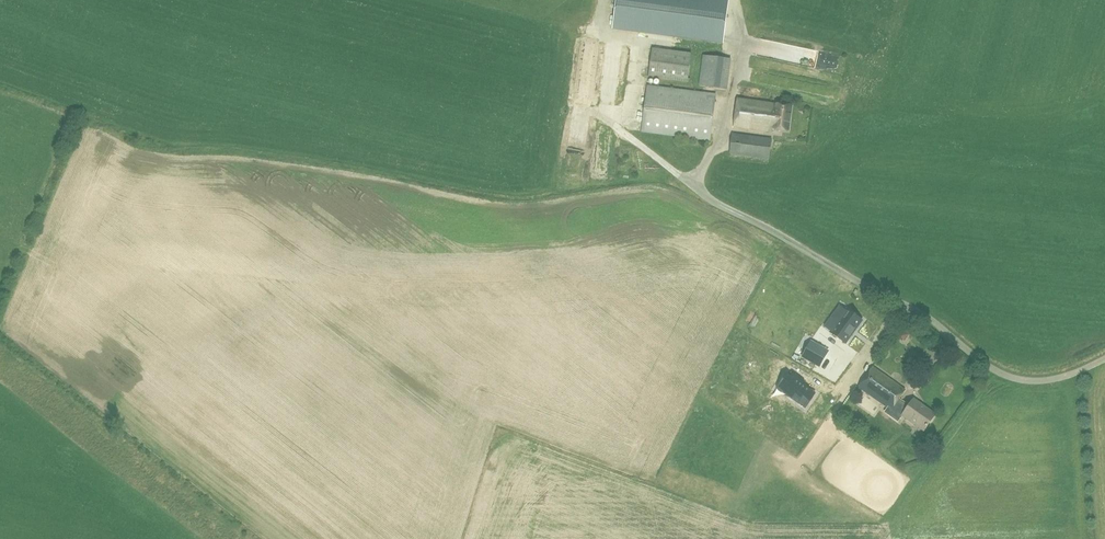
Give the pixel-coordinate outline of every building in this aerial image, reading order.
[(728,0),(617,0),(613,28),(722,42),(728,0)] [(781,52),(825,60),(828,48),(783,39),(781,52)] [(626,83),(627,41),(614,40),(613,82),(626,83)] [(690,53),(651,48),(648,77),(687,81),(690,53)] [(734,86),(738,55),(710,51),(706,82),(734,86)] [(834,52),(830,64),(844,69),(848,56),(834,52)] [(714,94),(647,85),(641,131),(708,140),(714,94)] [(787,131),(790,106),(775,104),(736,99),(733,127),(773,132),(773,129),(787,131)] [(771,139),(732,134),(729,153),(768,158),(771,139)] [(616,156),(618,148),(604,145),(602,153),(616,156)] [(846,312),(830,335),(845,345),(862,322),(846,312)] [(909,336),(903,331),(899,337),(905,342),(909,336)] [(811,340),(802,357),(820,367),(829,350),(811,340)] [(923,431),(934,415),(913,399),(908,405),(899,398),(904,390),(872,367),(858,387),(883,405),(880,409),(897,421),(901,415),(923,431)] [(784,395),(805,409),(813,396),(809,392),(811,389),(800,382),(802,379),(790,372),(788,375),(784,372),(784,373),(787,375),(782,383),(789,387),(784,395)]
